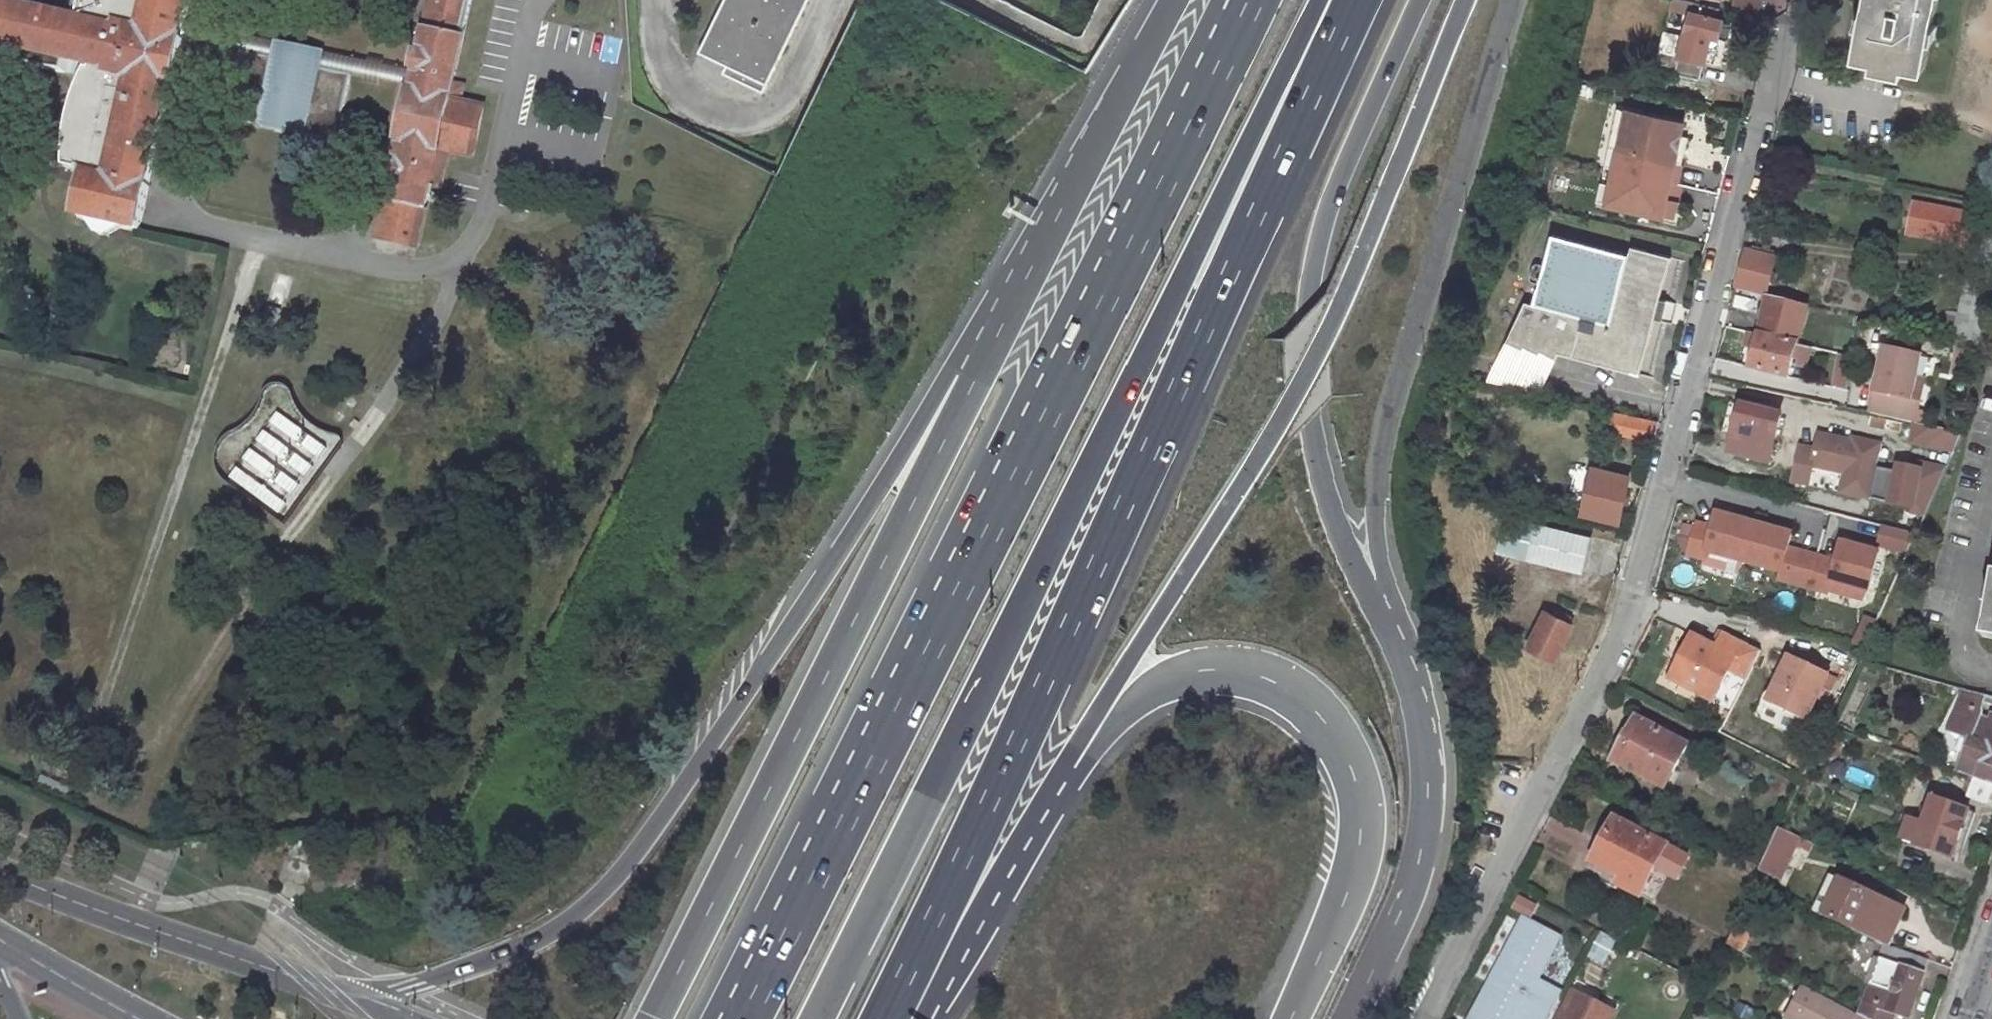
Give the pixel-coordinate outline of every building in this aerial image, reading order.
[(186,40),(184,39),(188,23),(193,0),(101,0),(101,3),(87,0),(86,0),(82,20),(0,2),(0,47),(26,53),(24,63),(67,74),(69,65),(89,69),(81,87),(75,106),(70,128),(67,149),(67,168),(85,172),(75,218),(140,232),(142,227),(151,185),(150,185),(171,91),(174,92),(186,40)] [(373,241),(376,242),(419,251),(429,203),(434,184),(444,186),(451,154),(474,159),(486,104),(464,99),(467,85),(456,82),(466,36),(459,35),(467,0),(426,0),(410,72),(407,88),(373,241)] [(700,54),(729,68),(725,75),(752,89),(755,81),(768,87),(811,0),(727,0),(700,54)] [(1705,33),(1724,37),(1728,34),(1730,25),(1728,20),(1713,17),(1716,5),(1693,0),(1666,0),(1665,5),(1681,9),(1685,11),(1680,33),(1659,28),(1654,48),(1650,63),(1696,74),(1705,33)] [(1726,6),(1754,12),(1756,0),(1728,0),(1726,6)] [(1850,50),(1919,64),(1932,0),(1859,0),(1850,50)] [(397,85),(407,88),(410,72),(401,70),(307,49),(293,46),(198,26),(188,23),(184,39),(186,40),(195,42),(241,52),(351,75),(397,85)] [(227,118),(336,141),(351,75),(241,52),(227,118)] [(1688,120),(1625,106),(1603,205),(1666,219),(1688,120)] [(1902,229),(1962,241),(1965,222),(1967,212),(1968,209),(1908,198),(1908,200),(1902,229)] [(1615,249),(1549,231),(1533,301),(1526,300),(1502,339),(1517,347),(1519,344),(1535,353),(1537,349),(1549,356),(1554,349),(1634,372),(1668,256),(1617,242),(1615,249)] [(1763,292),(1771,256),(1767,255),(1769,250),(1745,242),(1744,248),(1740,247),(1730,285),(1763,292)] [(1779,279),(1775,295),(1791,298),(1795,282),(1779,279)] [(1755,331),(1794,341),(1803,305),(1764,296),(1755,331)] [(1746,364),(1785,374),(1794,341),(1755,331),(1746,364)] [(1879,344),(1863,410),(1911,420),(1920,378),(1912,376),(1917,353),(1879,344)] [(1965,376),(1968,357),(1957,356),(1954,374),(1965,376)] [(1773,467),(1797,472),(1799,467),(1817,472),(1832,403),(1737,382),(1725,431),(1736,433),(1733,451),(1774,461),(1773,467)] [(279,513),(335,443),(286,404),(230,474),(279,513)] [(1653,419),(1605,409),(1601,428),(1649,438),(1653,419)] [(1938,435),(1926,461),(1941,468),(1952,442),(1938,435)] [(1893,454),(1875,497),(1926,518),(1944,476),(1893,454)] [(1633,475),(1591,465),(1579,516),(1622,526),(1633,475)] [(1709,525),(1694,520),(1685,551),(1702,555),(1703,548),(1777,570),(1775,577),(1825,591),(1828,579),(1865,590),(1876,552),(1838,540),(1833,560),(1813,554),(1785,546),(1789,532),(1713,510),(1709,525)] [(1592,537),(1505,515),(1497,553),(1583,573),(1592,537)] [(1877,547),(1909,552),(1912,533),(1880,528),(1877,547)] [(1989,569),(1976,633),(1991,636),(1991,569),(1989,569)] [(1865,590),(1828,579),(1825,591),(1862,601),(1865,590)] [(1566,621),(1538,608),(1521,644),(1542,652),(1549,637),(1557,640),(1566,621)] [(1664,676),(1707,699),(1722,671),(1731,656),(1747,665),(1750,659),(1756,648),(1745,643),(1735,638),(1721,630),(1712,646),(1687,632),(1664,676)] [(1789,674),(1796,660),(1784,654),(1777,668),(1789,674)] [(1731,656),(1722,671),(1739,680),(1744,670),(1747,665),(1731,656)] [(1762,699),(1801,718),(1822,673),(1796,660),(1789,674),(1777,668),(1762,699)] [(1991,781),(1991,704),(1988,703),(1981,723),(1975,720),(1977,700),(1953,693),(1943,727),(1966,734),(1955,769),(1971,774),(1991,781)] [(1623,712),(1600,754),(1610,760),(1633,717),(1623,712)] [(1680,743),(1633,717),(1610,760),(1658,785),(1680,743)] [(1971,774),(1964,793),(1991,802),(1991,781),(1971,774)] [(1924,792),(1906,840),(1912,842),(1930,795),(1924,792)] [(1912,842),(1948,855),(1965,807),(1930,795),(1912,842)] [(1965,807),(1948,855),(1955,859),(1973,810),(1965,807)] [(1634,890),(1660,841),(1610,816),(1588,857),(1616,872),(1613,879),(1634,890)] [(1774,875),(1789,841),(1807,850),(1811,844),(1774,827),(1756,865),(1755,867),(1774,875)] [(1584,865),(1613,879),(1616,872),(1588,857),(1584,865)] [(1821,915),(1858,931),(1884,944),(1900,907),(1838,879),(1821,915)] [(1487,971),(1495,976),(1474,1017),(1479,1018),(1500,1018),(1504,1011),(1519,1018),(1537,1018),(1556,982),(1535,970),(1553,935),(1517,916),(1487,971)] [(1721,941),(1738,950),(1745,934),(1728,926),(1725,931),(1721,941)] [(1918,973),(1922,957),(1899,949),(1890,946),(1886,959),(1876,955),(1857,1012),(1870,1018),(1882,1018),(1886,1008),(1904,1016),(1918,973)] [(1487,971),(1465,1012),(1474,1017),(1495,976),(1487,971)] [(1796,980),(1779,1013),(1790,1018),(1870,1018),(1857,1012),(1796,980)] [(1611,1005),(1568,983),(1549,1018),(1604,1018),(1611,1005)]
